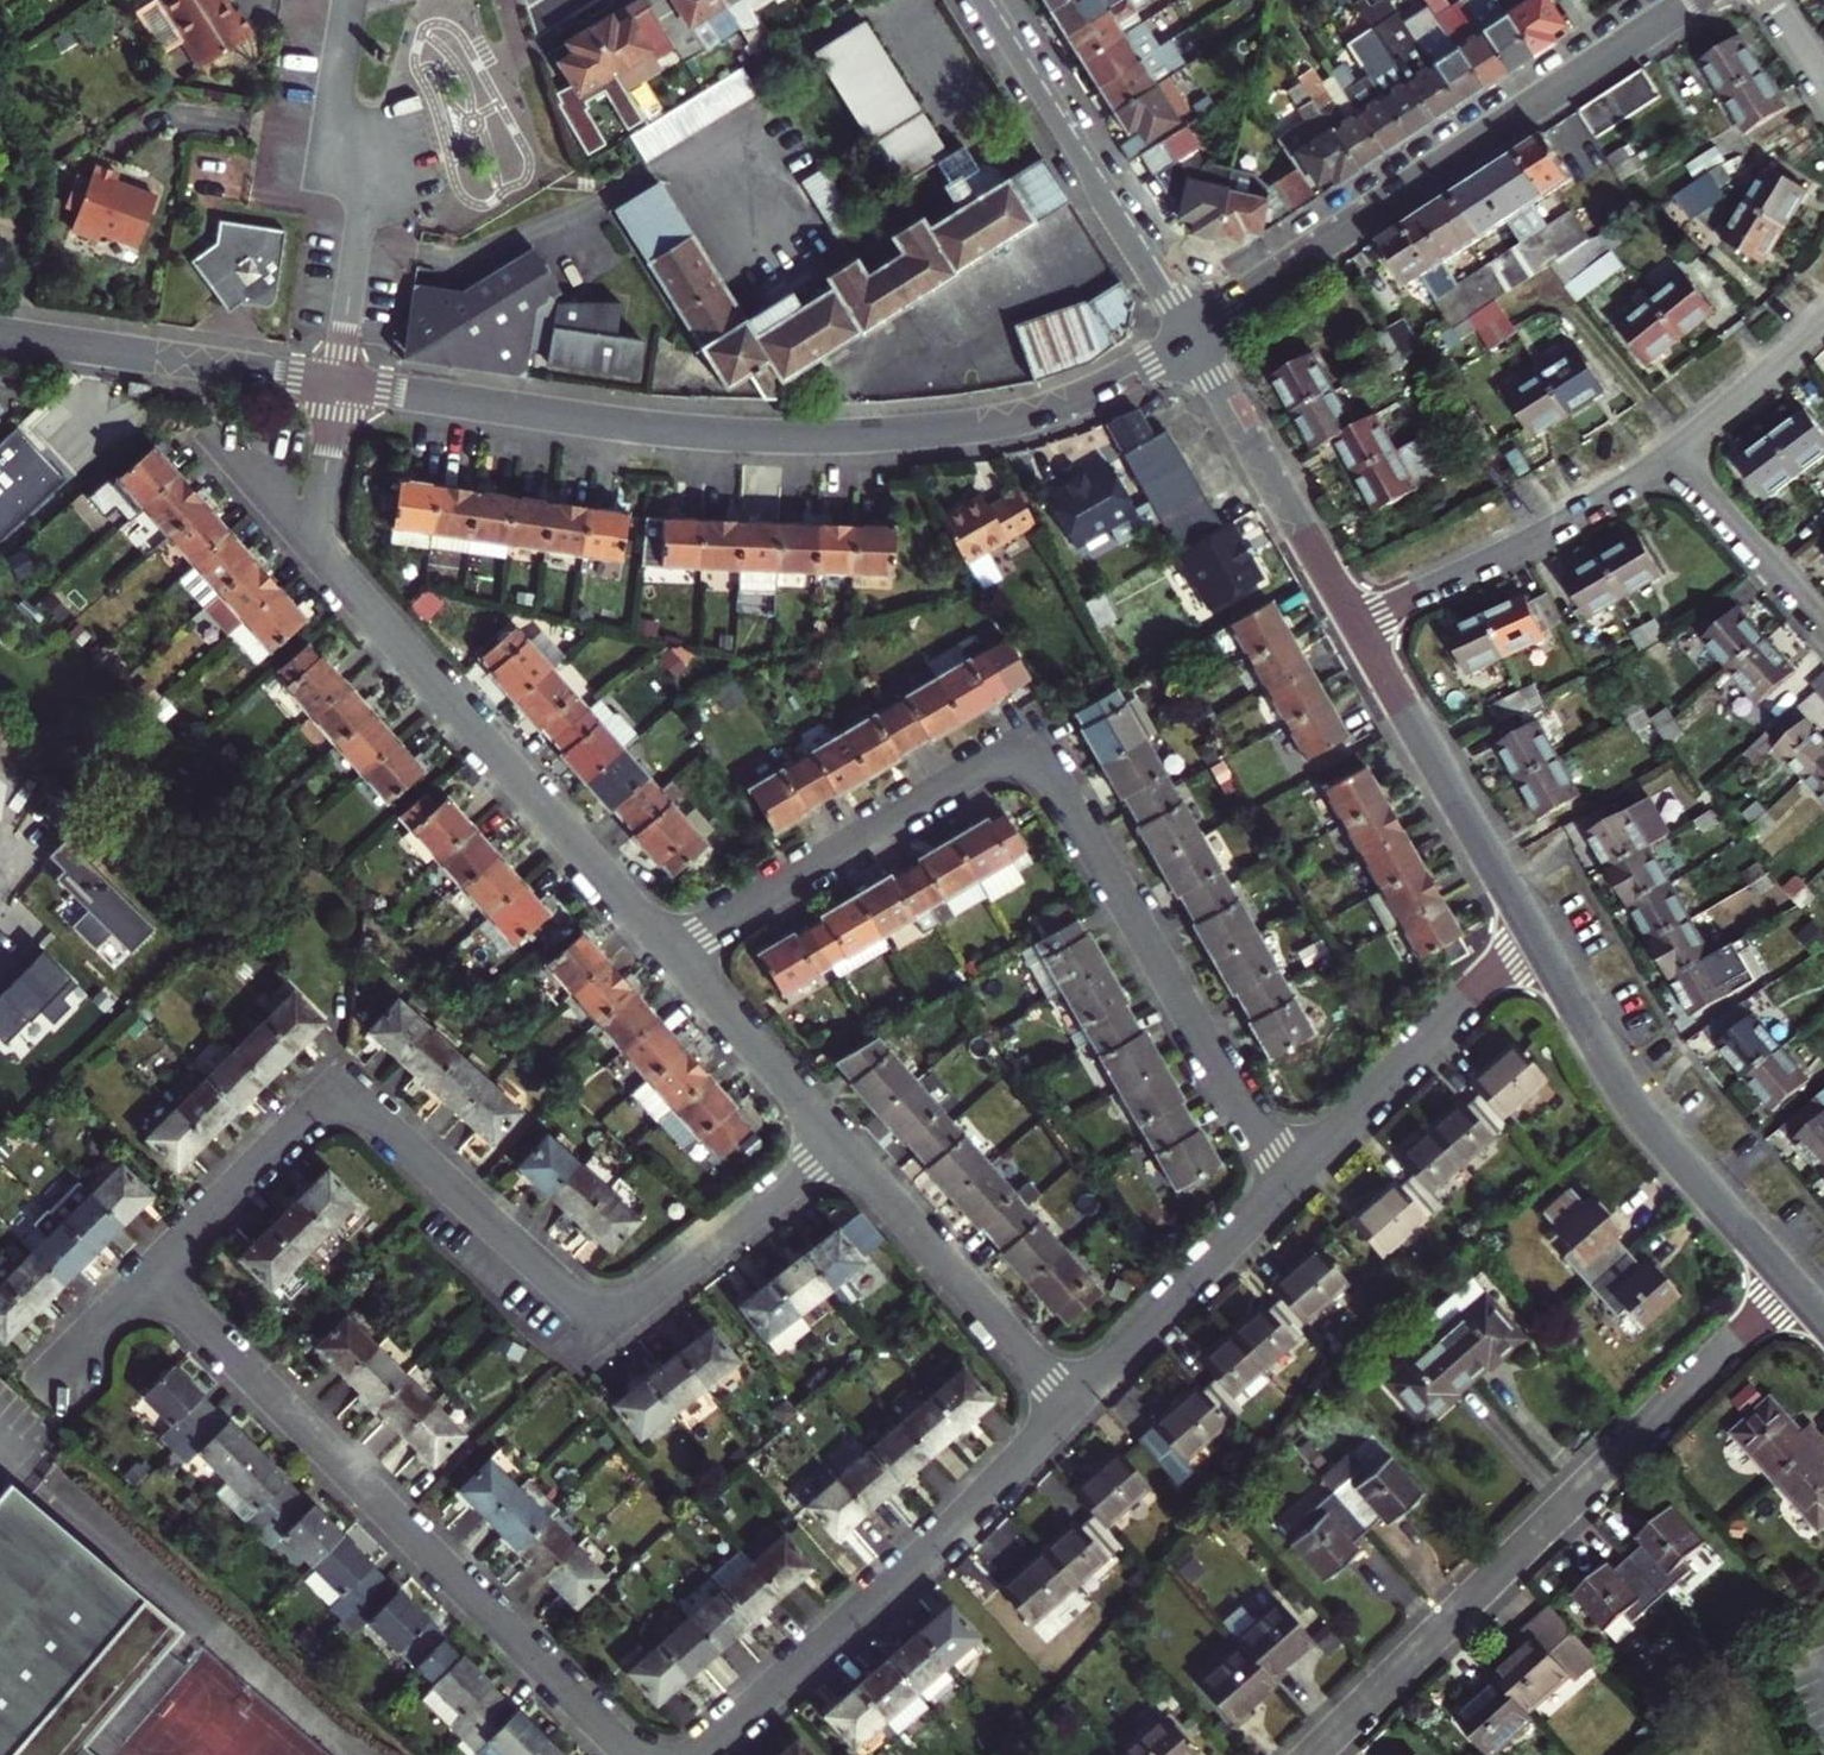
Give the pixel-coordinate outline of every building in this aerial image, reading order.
[(192,66),(248,30),(233,6),(227,10),(221,0),(145,0),(130,10),(157,53),(176,41),(192,66)] [(683,63),(719,40),(704,16),(723,5),(720,0),(644,0),(648,6),(668,39),(683,63)] [(723,5),(754,54),(767,46),(744,10),(760,0),(720,0),(723,5)] [(803,11),(809,22),(828,11),(821,0),(803,11)] [(1048,10),(1065,0),(1042,0),(1048,10)] [(1064,35),(1121,0),(1065,0),(1048,10),(1064,35)] [(1120,35),(1114,25),(1135,12),(1134,10),(1149,0),(1121,0),(1064,35),(1080,61),(1120,35)] [(1181,15),(1199,3),(1197,0),(1176,0),(1172,3),(1181,15)] [(1409,33),(1402,23),(1395,11),(1387,0),(1385,0),(1369,10),(1363,1),(1356,6),(1370,27),(1371,30),(1431,121),(1456,105),(1416,44),(1409,33)] [(1441,27),(1481,88),(1505,72),(1463,8),(1454,14),(1450,8),(1447,10),(1441,0),(1423,0),(1441,27)] [(1463,8),(1505,72),(1531,55),(1495,0),(1482,0),(1477,4),(1474,0),(1458,0),(1463,8)] [(1531,55),(1552,42),(1546,32),(1559,24),(1544,0),(1495,0),(1531,55)] [(1557,0),(1574,27),(1593,15),(1584,0),(1557,0)] [(1172,3),(1120,35),(1080,61),(1096,87),(1159,47),(1151,33),(1181,15),(1172,3)] [(668,39),(648,6),(615,27),(608,18),(587,31),(618,80),(622,88),(655,68),(645,53),(668,39)] [(1416,15),(1402,23),(1409,33),(1422,24),(1416,15)] [(953,273),(1069,200),(1042,157),(1001,182),(998,178),(975,173),(959,148),(945,157),(862,24),(818,52),(901,185),(934,165),(946,184),(942,187),(956,210),(925,230),(918,219),(889,237),(899,253),(882,263),(907,304),(954,275),(953,273)] [(1112,112),(1167,77),(1175,72),(1167,59),(1198,40),(1189,27),(1159,47),(1096,87),(1112,112)] [(1481,88),(1441,27),(1416,44),(1456,105),(1481,88)] [(1431,121),(1371,30),(1346,46),(1363,73),(1405,138),(1431,121)] [(587,31),(565,44),(572,55),(559,63),(583,102),(618,80),(587,31)] [(1708,71),(1725,98),(1765,72),(1742,36),(1710,57),(1702,62),(1708,71)] [(1321,62),(1330,76),(1380,154),(1405,138),(1363,73),(1352,80),(1335,53),(1321,62)] [(649,157),(761,90),(745,64),(634,131),(649,157)] [(1292,86),(1298,82),(1296,78),(1289,66),(1282,70),(1292,86)] [(1380,154),(1330,76),(1320,82),(1311,68),(1296,78),(1298,82),(1356,170),(1380,154)] [(1662,97),(1644,70),(1579,112),(1597,140),(1662,97)] [(1179,79),(1175,72),(1167,77),(1172,84),(1179,79)] [(1747,133),(1755,128),(1788,107),(1765,72),(1725,98),(1741,123),(1747,133)] [(1172,84),(1167,77),(1112,112),(1125,134),(1136,127),(1139,133),(1119,146),(1128,161),(1138,155),(1159,141),(1155,134),(1176,122),(1173,118),(1187,109),(1172,84)] [(1329,174),(1335,184),(1356,170),(1298,82),(1292,86),(1286,90),(1297,107),(1296,108),(1304,120),(1275,138),(1295,167),(1309,187),(1329,174)] [(642,94),(631,101),(642,119),(653,112),(642,94)] [(575,101),(560,110),(586,152),(601,143),(575,101)] [(631,101),(619,109),(630,126),(642,119),(631,101)] [(1172,162),(1178,158),(1172,148),(1180,143),(1173,132),(1159,141),(1172,162)] [(1520,151),(1535,174),(1520,184),(1533,205),(1572,179),(1543,136),(1520,151)] [(1151,176),(1172,162),(1159,141),(1138,155),(1151,176)] [(1630,145),(1624,149),(1631,160),(1637,155),(1630,145)] [(1680,192),(1711,173),(1722,166),(1727,163),(1716,146),(1670,176),(1680,192)] [(1608,159),(1615,170),(1631,160),(1624,149),(1608,159)] [(1480,177),(1509,221),(1533,205),(1520,184),(1535,174),(1520,151),(1480,177)] [(1637,155),(1631,160),(1638,172),(1645,167),(1637,155)] [(1186,180),(1187,173),(1178,158),(1172,162),(1151,176),(1177,217),(1186,180)] [(1631,160),(1615,170),(1622,182),(1638,172),(1631,160)] [(1215,237),(1230,168),(1201,162),(1200,164),(1196,182),(1186,180),(1177,217),(1192,221),(1190,232),(1215,237)] [(1196,182),(1200,164),(1190,162),(1187,173),(1186,180),(1196,182)] [(1732,182),(1722,166),(1711,173),(1721,189),(1732,182)] [(1749,196),(1745,203),(1786,226),(1802,200),(1808,190),(1799,185),(1767,166),(1755,186),(1749,196)] [(1257,234),(1315,197),(1309,187),(1295,167),(1267,186),(1251,173),(1230,168),(1215,237),(1239,242),(1241,231),(1257,234)] [(101,236),(138,249),(146,224),(156,198),(129,188),(119,185),(114,184),(117,177),(92,168),(85,186),(73,182),(63,211),(75,215),(68,235),(98,245),(101,236)] [(869,243),(857,222),(823,168),(801,182),(834,236),(836,234),(842,243),(848,239),(856,251),(869,243)] [(1724,193),(1721,189),(1711,173),(1680,192),(1673,197),(1693,215),(1724,193)] [(1474,244),(1509,221),(1480,177),(1455,193),(1471,216),(1458,225),(1471,246),(1474,244)] [(1738,190),(1749,196),(1755,186),(1745,180),(1738,190)] [(746,376),(760,399),(789,401),(789,392),(782,379),(859,331),(860,334),(907,304),(882,263),(864,275),(854,259),(825,276),(832,287),(799,307),(789,291),(743,320),(657,183),(614,209),(726,389),(746,376)] [(1471,246),(1458,225),(1471,216),(1455,193),(1405,225),(1422,249),(1434,241),(1447,262),(1471,246)] [(1786,226),(1745,203),(1724,240),(1756,259),(1764,264),(1770,253),(1786,226)] [(1566,255),(1591,239),(1572,210),(1547,226),(1566,255)] [(857,222),(869,243),(881,236),(873,223),(880,219),(875,211),(857,222)] [(288,230),(221,219),(218,240),(192,258),(221,298),(243,301),(269,305),(276,299),(288,230)] [(1405,225),(1378,243),(1408,288),(1447,262),(1434,241),(1422,249),(1405,225)] [(1516,245),(1536,275),(1554,263),(1566,255),(1547,226),(1522,241),(1516,245)] [(1598,234),(1612,251),(1623,243),(1610,227),(1598,234)] [(1556,266),(1570,285),(1601,260),(1612,251),(1598,234),(1556,266)] [(1513,290),(1536,275),(1516,245),(1493,260),(1513,290)] [(1612,251),(1601,260),(1607,268),(1618,259),(1612,251)] [(467,299),(410,290),(399,357),(408,358),(409,349),(421,351),(435,340),(440,344),(450,345),(447,364),(522,376),(526,347),(545,350),(544,360),(633,373),(638,338),(613,334),(617,301),(554,300),(551,295),(559,289),(540,256),(467,299)] [(1487,264),(1460,282),(1480,312),(1485,309),(1499,299),(1513,290),(1493,260),(1487,264)] [(1685,275),(1652,301),(1681,337),(1705,318),(1714,311),(1708,304),(1685,275)] [(1120,282),(1086,303),(1110,346),(1124,336),(1132,301),(1120,282)] [(1480,312),(1460,282),(1434,299),(1448,319),(1454,329),(1469,319),(1480,312)] [(231,311),(243,301),(221,298),(231,311)] [(1499,299),(1485,309),(1492,320),(1506,311),(1499,299)] [(1619,328),(1643,357),(1648,364),(1657,357),(1681,337),(1652,301),(1619,328)] [(1110,346),(1086,303),(1014,329),(1032,381),(1088,363),(1110,346)] [(1492,320),(1485,309),(1480,312),(1469,319),(1478,332),(1482,330),(1493,346),(1518,330),(1516,326),(1506,311),(1492,320)] [(1448,319),(1401,349),(1402,350),(1408,359),(1430,344),(1454,329),(1448,319)] [(1469,319),(1454,329),(1463,342),(1478,332),(1469,319)] [(1372,337),(1386,361),(1400,352),(1386,328),(1372,337)] [(409,349),(408,358),(447,364),(450,345),(440,344),(435,340),(421,351),(409,349)] [(1544,373),(1569,415),(1596,398),(1606,392),(1601,383),(1581,351),(1544,373)] [(1407,365),(1400,352),(1386,361),(1393,373),(1407,365)] [(1271,378),(1276,387),(1294,418),(1335,392),(1313,354),(1280,373),(1271,378)] [(1544,373),(1508,395),(1528,428),(1533,437),(1543,430),(1569,415),(1544,373)] [(135,383),(127,382),(125,394),(148,398),(149,388),(135,385),(135,383)] [(1356,428),(1335,392),(1294,418),(1308,443),(1315,453),(1323,448),(1337,439),(1345,434),(1356,428)] [(1453,420),(1467,411),(1462,401),(1447,409),(1453,420)] [(1111,422),(1105,426),(1177,549),(1219,525),(1171,441),(1161,447),(1153,433),(1151,435),(1136,409),(1132,410),(1110,421),(1111,422)] [(1800,474),(1823,455),(1823,434),(1804,409),(1771,435),(1800,474)] [(1467,411),(1453,420),(1460,432),(1475,424),(1467,411)] [(1342,449),(1358,476),(1400,451),(1378,413),(1356,428),(1345,434),(1337,439),(1342,449)] [(72,471),(22,419),(0,440),(0,540),(72,471)] [(1775,494),(1800,474),(1771,435),(1737,462),(1761,492),(1767,500),(1775,494)] [(1358,476),(1373,502),(1379,512),(1387,508),(1421,488),(1415,477),(1428,470),(1434,481),(1445,474),(1424,437),(1400,451),(1358,476)] [(117,479),(144,510),(180,478),(153,448),(117,479)] [(1134,511),(1106,462),(1080,476),(1080,475),(1065,483),(1066,485),(1045,497),(1073,546),(1134,511)] [(1415,477),(1421,488),(1434,481),(1428,470),(1415,477)] [(144,510),(168,538),(205,506),(180,478),(144,510)] [(390,543),(429,549),(439,485),(400,479),(390,543)] [(429,549),(466,554),(476,490),(439,485),(429,549)] [(506,545),(513,496),(476,490),(466,554),(504,560),(506,545)] [(980,494),(937,519),(963,564),(967,561),(982,586),(1008,571),(994,546),(1033,523),(1015,492),(988,508),(980,494)] [(506,545),(543,551),(550,502),(513,496),(506,545)] [(581,557),(589,508),(550,502),(543,551),(581,557)] [(194,567),(230,535),(205,506),(168,538),(194,567)] [(627,513),(589,508),(581,557),(620,563),(627,513)] [(1817,542),(1823,537),(1823,515),(1819,519),(1821,522),(1808,531),(1817,542)] [(700,567),(702,519),(646,517),(642,564),(700,567)] [(738,570),(739,521),(702,519),(700,567),(738,570)] [(1237,539),(1226,520),(1219,525),(1177,549),(1174,550),(1183,565),(1179,567),(1186,580),(1193,582),(1207,607),(1258,577),(1246,556),(1237,539)] [(738,570),(776,571),(778,522),(739,521),(738,570)] [(776,571),(814,573),(816,524),(778,522),(776,571)] [(852,574),(855,526),(816,524),(814,573),(852,574)] [(892,528),(855,526),(852,574),(891,576),(892,528)] [(1639,533),(1602,555),(1626,597),(1654,581),(1664,575),(1659,567),(1639,533)] [(179,580),(205,608),(255,563),(230,535),(194,567),(179,580)] [(1243,535),(1237,539),(1246,556),(1252,552),(1243,535)] [(1564,577),(1584,611),(1589,619),(1599,613),(1626,597),(1602,555),(1564,577)] [(255,563),(205,608),(230,636),(280,592),(255,563)] [(1508,656),(1536,643),(1546,638),(1542,629),(1563,619),(1549,591),(1529,601),(1526,593),(1487,612),(1508,656)] [(280,592),(230,636),(255,664),(305,621),(280,592)] [(1098,595),(1083,603),(1097,628),(1112,619),(1098,595)] [(1268,599),(1226,624),(1245,658),(1287,634),(1268,599)] [(1740,606),(1711,632),(1704,638),(1712,647),(1732,670),(1769,638),(1740,606)] [(1477,670),(1508,656),(1487,612),(1447,630),(1463,666),(1468,675),(1477,670)] [(1657,620),(1644,626),(1652,642),(1665,635),(1657,620)] [(1634,632),(1642,647),(1652,642),(1644,626),(1634,632)] [(550,669),(514,627),(478,658),(489,671),(487,673),(512,702),(550,669)] [(965,660),(934,678),(961,722),(993,703),(991,699),(1005,691),(981,650),(972,634),(955,644),(965,660)] [(1287,634),(1245,658),(1265,692),(1307,668),(1287,634)] [(1732,670),(1753,693),(1762,703),(1769,697),(1798,671),(1769,638),(1732,670)] [(965,660),(955,644),(925,662),(934,678),(965,660)] [(272,675),(310,718),(346,686),(320,656),(318,658),(306,645),(272,675)] [(1326,701),(1307,668),(1265,692),(1284,725),(1326,701)] [(539,727),(551,741),(586,709),(550,669),(512,702),(536,729),(539,727)] [(934,678),(888,705),(912,746),(926,738),(928,741),(961,722),(934,678)] [(1534,684),(1523,690),(1531,707),(1543,701),(1534,684)] [(310,718),(335,745),(371,714),(346,686),(310,718)] [(1099,762),(1142,737),(1114,688),(1074,711),(1084,728),(1081,730),(1099,762)] [(1492,706),(1501,723),(1531,707),(1523,690),(1492,706)] [(1622,707),(1628,719),(1646,709),(1638,697),(1622,707)] [(586,709),(551,741),(562,754),(560,756),(583,782),(621,749),(636,736),(617,713),(610,712),(598,699),(586,709)] [(1345,736),(1326,701),(1284,725),(1304,759),(1345,736)] [(840,733),(867,777),(897,760),(895,756),(912,746),(888,705),(840,733)] [(1646,709),(1628,719),(1648,751),(1638,757),(1650,776),(1678,761),(1667,741),(1659,730),(1652,719),(1646,709)] [(1652,719),(1659,730),(1675,720),(1668,709),(1652,719)] [(371,714),(335,745),(360,774),(396,742),(371,714)] [(1804,778),(1823,759),(1823,736),(1808,719),(1780,744),(1768,731),(1743,754),(1755,766),(1776,747),(1804,778)] [(1504,753),(1521,782),(1561,758),(1538,720),(1505,740),(1498,744),(1504,753)] [(1675,720),(1659,730),(1667,741),(1682,731),(1675,720)] [(835,796),(867,777),(840,733),(794,760),(818,802),(833,793),(835,796)] [(1121,795),(1130,810),(1171,787),(1142,737),(1099,762),(1119,796),(1121,795)] [(422,772),(396,742),(360,774),(386,803),(422,772)] [(657,790),(621,749),(583,782),(607,810),(610,807),(622,821),(657,790)] [(1543,820),(1584,795),(1561,758),(1521,782),(1543,820)] [(1804,778),(1823,800),(1823,759),(1804,778)] [(794,760),(745,789),(772,834),(807,813),(805,810),(818,802),(794,760)] [(1341,824),(1383,800),(1364,766),(1322,790),(1341,824)] [(1155,860),(1199,835),(1171,787),(1130,810),(1139,826),(1136,827),(1155,860)] [(705,844),(657,790),(622,821),(634,834),(631,837),(656,866),(659,863),(669,875),(705,844)] [(397,817),(435,859),(472,827),(446,798),(437,806),(424,793),(397,817)] [(1651,845),(1670,835),(1649,798),(1590,831),(1610,868),(1651,845)] [(1383,800),(1341,824),(1360,858),(1403,834),(1383,800)] [(1753,824),(1766,812),(1758,803),(1745,816),(1753,824)] [(1717,821),(1712,811),(1697,819),(1703,829),(1717,821)] [(1766,812),(1753,824),(1762,834),(1775,822),(1766,812)] [(1008,861),(1024,851),(1003,815),(988,823),(986,820),(951,840),(975,880),(982,893),(988,902),(1021,882),(1015,872),(1008,861)] [(435,859),(461,887),(496,856),(472,827),(435,859)] [(1403,834),(1360,858),(1379,891),(1422,867),(1403,834)] [(152,923),(60,835),(43,853),(64,873),(57,880),(87,908),(71,925),(94,947),(110,931),(128,948),(152,923)] [(1227,885),(1199,835),(1155,860),(1175,895),(1178,893),(1187,908),(1227,885)] [(906,871),(935,921),(950,912),(943,899),(975,880),(951,840),(918,859),(921,863),(906,871)] [(1631,904),(1672,881),(1651,845),(1610,868),(1631,904)] [(1024,851),(1008,861),(1015,872),(1031,862),(1024,851)] [(461,887),(486,916),(522,885),(496,856),(461,887)] [(1751,883),(1767,874),(1761,863),(1744,872),(1751,883)] [(1441,900),(1422,867),(1379,891),(1367,898),(1386,931),(1399,924),(1441,900)] [(888,877),(855,897),(879,938),(912,919),(919,931),(935,921),(906,871),(890,881),(888,877)] [(1767,874),(1751,883),(1757,895),(1774,886),(1767,874)] [(1799,876),(1784,889),(1793,899),(1808,886),(1799,876)] [(943,899),(950,912),(982,893),(975,880),(943,899)] [(1692,917),(1672,881),(1631,904),(1651,940),(1692,917)] [(522,885),(486,916),(476,925),(501,954),(547,913),(522,885)] [(1211,959),(1255,934),(1227,885),(1187,908),(1196,923),(1192,925),(1211,959)] [(1793,899),(1798,906),(1806,914),(1816,905),(1821,901),(1817,896),(1808,886),(1793,899)] [(809,929),(831,966),(838,978),(886,949),(879,938),(855,897),(822,916),(825,920),(809,929)] [(1441,900),(1399,924),(1418,957),(1423,954),(1429,951),(1456,935),(1460,933),(1441,900)] [(1034,918),(1045,936),(1075,919),(1064,901),(1034,918)] [(1671,977),(1712,954),(1692,917),(1651,940),(1671,977)] [(886,949),(919,931),(912,919),(879,938),(886,949)] [(1046,1001),(1061,992),(1106,966),(1087,933),(1084,935),(1075,919),(1045,936),(1018,952),(1046,1001)] [(780,997),(831,966),(809,929),(794,938),(792,934),(756,956),(780,997)] [(606,962),(581,933),(545,964),(570,993),(606,962)] [(1283,983),(1255,934),(1211,959),(1231,993),(1234,991),(1243,1006),(1283,983)] [(1467,953),(1456,935),(1429,951),(1439,969),(1467,953)] [(33,941),(8,965),(11,970),(0,980),(0,1034),(8,1042),(38,1012),(53,1028),(74,1007),(63,997),(76,984),(33,941)] [(1712,954),(1671,977),(1694,1016),(1755,982),(1733,942),(1712,954)] [(596,1022),(632,990),(606,962),(570,993),(596,1022)] [(1126,1000),(1106,966),(1061,992),(1090,1040),(1131,1017),(1122,1002),(1126,1000)] [(1283,983),(1243,1006),(1251,1020),(1248,1022),(1268,1057),(1312,1032),(1283,983)] [(632,990),(596,1022),(622,1051),(658,1020),(632,990)] [(323,1023),(292,991),(263,1020),(294,1052),(323,1023)] [(400,1058),(428,1027),(397,998),(369,1030),(400,1058)] [(1716,1026),(1726,1038),(1748,1019),(1738,1007),(1716,1026)] [(1747,1077),(1782,1047),(1754,1014),(1748,1019),(1726,1038),(1719,1044),(1726,1052),(1747,1077)] [(1106,1097),(1117,1090),(1163,1064),(1143,1031),(1140,1032),(1131,1017),(1090,1040),(1077,1048),(1106,1097)] [(294,1052),(263,1020),(233,1051),(264,1082),(294,1052)] [(658,1020),(622,1051),(647,1079),(683,1048),(658,1020)] [(428,1027),(400,1058),(430,1086),(459,1055),(428,1027)] [(873,1037),(833,1060),(853,1083),(850,1085),(875,1113),(914,1079),(876,1035),(873,1037)] [(1543,1076),(1513,1041),(1466,1082),(1476,1093),(1497,1117),(1543,1076)] [(1775,1111),(1783,1104),(1811,1081),(1782,1047),(1747,1077),(1767,1100),(1775,1111)] [(683,1048),(647,1079),(632,1092),(657,1119),(707,1075),(683,1048)] [(205,1079),(236,1110),(264,1082),(233,1051),(205,1079)] [(488,1082),(459,1055),(430,1086),(460,1113),(488,1082)] [(1117,1090),(1147,1140),(1188,1117),(1178,1100),(1182,1098),(1163,1064),(1117,1090)] [(733,1105),(707,1075),(657,1119),(683,1148),(699,1134),(716,1154),(747,1127),(730,1107),(733,1105)] [(205,1079),(175,1108),(207,1140),(236,1110),(205,1079)] [(914,1079),(875,1113),(901,1143),(904,1141),(915,1154),(952,1122),(914,1079)] [(460,1113),(490,1141),(519,1110),(488,1082),(460,1113)] [(1801,1111),(1812,1123),(1794,1140),(1821,1171),(1823,1169),(1823,1091),(1801,1111)] [(1497,1117),(1476,1093),(1463,1104),(1460,1100),(1427,1128),(1458,1163),(1503,1124),(1497,1117)] [(177,1169),(207,1140),(175,1108),(146,1138),(177,1169)] [(1812,1123),(1801,1111),(1782,1126),(1794,1140),(1812,1123)] [(1196,1131),(1188,1117),(1147,1140),(1175,1188),(1219,1163),(1199,1129),(1196,1131)] [(925,1170),(951,1200),(990,1165),(952,1122),(915,1154),(928,1168),(925,1170)] [(1427,1191),(1458,1163),(1427,1128),(1395,1155),(1411,1173),(1397,1185),(1423,1216),(1438,1204),(1427,1191)] [(518,1166),(548,1194),(577,1163),(547,1135),(518,1166)] [(548,1194),(579,1222),(607,1191),(577,1163),(548,1194)] [(121,1225),(150,1196),(120,1165),(90,1194),(121,1225)] [(990,1165),(951,1200),(976,1228),(979,1225),(991,1239),(1027,1207),(1040,1195),(1029,1182),(1015,1194),(990,1165)] [(327,1170),(298,1199),(328,1228),(357,1199),(327,1170)] [(92,1255),(121,1225),(90,1194),(77,1181),(47,1210),(92,1255)] [(1397,1185),(1393,1181),(1348,1220),(1378,1255),(1423,1216),(1397,1185)] [(1561,1255),(1588,1286),(1626,1252),(1613,1238),(1620,1231),(1590,1197),(1584,1202),(1571,1187),(1542,1213),(1555,1228),(1553,1230),(1569,1248),(1561,1255)] [(610,1249),(636,1218),(607,1191),(579,1222),(610,1249)] [(298,1199),(269,1227),(299,1258),(328,1228),(298,1199)] [(1025,1283),(1063,1249),(1027,1207),(991,1239),(1003,1253),(1000,1255),(1025,1283)] [(63,1283),(92,1255),(47,1210),(47,1209),(32,1223),(46,1237),(31,1252),(63,1283)] [(270,1288),(299,1258),(269,1227),(238,1257),(270,1288)] [(837,1229),(804,1254),(831,1288),(863,1262),(837,1229)] [(1317,1248),(1270,1288),(1279,1298),(1301,1323),(1347,1283),(1317,1248)] [(1063,1249),(1025,1283),(1051,1313),(1054,1310),(1067,1325),(1102,1294),(1063,1249)] [(63,1283),(31,1252),(15,1268),(1,1254),(0,1255),(0,1278),(34,1312),(63,1283)] [(1626,1252),(1588,1286),(1615,1317),(1623,1310),(1639,1328),(1676,1296),(1646,1261),(1639,1267),(1626,1252)] [(771,1279),(798,1313),(831,1288),(804,1254),(771,1279)] [(34,1312),(0,1278),(0,1337),(5,1341),(34,1312)] [(775,1352),(808,1326),(798,1313),(771,1279),(739,1305),(775,1352)] [(1485,1294),(1434,1339),(1469,1379),(1486,1364),(1489,1367),(1523,1337),(1485,1294)] [(1262,1306),(1230,1333),(1261,1368),(1306,1329),(1301,1323),(1279,1298),(1265,1310),(1262,1306)] [(346,1376),(375,1345),(346,1316),(316,1346),(346,1376)] [(738,1361),(711,1326),(677,1353),(704,1387),(738,1361)] [(1261,1368),(1230,1333),(1198,1361),(1213,1378),(1199,1390),(1226,1420),(1240,1409),(1229,1396),(1261,1368)] [(1453,1393),(1469,1379),(1434,1339),(1385,1381),(1423,1424),(1456,1396),(1453,1393)] [(346,1376),(375,1405),(405,1375),(375,1345),(346,1376)] [(677,1353),(646,1378),(673,1412),(704,1387),(677,1353)] [(172,1365),(142,1395),(170,1424),(158,1436),(173,1450),(215,1408),(172,1365)] [(961,1369),(930,1396),(957,1428),(989,1400),(961,1369)] [(405,1375),(375,1405),(404,1434),(434,1403),(405,1375)] [(673,1412),(646,1378),(612,1404),(639,1438),(673,1412)] [(1199,1390),(1196,1386),(1150,1425),(1180,1460),(1226,1420),(1199,1390)] [(898,1424),(926,1456),(957,1428),(930,1396),(898,1424)] [(1730,1432),(1775,1482),(1823,1439),(1810,1424),(1802,1431),(1771,1396),(1730,1432)] [(434,1403),(404,1434),(433,1463),(463,1433),(434,1403)] [(215,1408),(173,1450),(186,1463),(198,1452),(227,1481),(258,1451),(215,1408)] [(898,1424),(868,1450),(896,1482),(926,1456),(898,1424)] [(1775,1482),(1820,1533),(1823,1530),(1823,1439),(1775,1482)] [(868,1450),(837,1477),(865,1509),(896,1482),(868,1450)] [(1072,1490),(1091,1512),(1102,1524),(1147,1484),(1117,1450),(1072,1490)] [(243,1521),(257,1535),(299,1492),(258,1451),(227,1481),(255,1508),(243,1521)] [(1363,1462),(1330,1491),(1364,1530),(1380,1516),(1386,1523),(1421,1492),(1389,1455),(1371,1472),(1363,1462)] [(488,1518),(518,1488),(489,1459),(459,1489),(488,1518)] [(835,1536),(865,1509),(837,1477),(806,1504),(835,1536)] [(528,1478),(518,1488),(488,1518),(516,1546),(546,1517),(557,1506),(528,1478)] [(1350,1542),(1364,1530),(1330,1491),(1301,1517),(1309,1525),(1290,1541),(1322,1579),(1356,1549),(1350,1542)] [(341,1534),(299,1492),(257,1535),(269,1547),(282,1535),(311,1564),(341,1534)] [(0,1498),(0,1754),(77,1754),(176,1647),(0,1498)] [(1627,1558),(1661,1597),(1692,1570),(1684,1562),(1703,1545),(1670,1507),(1636,1537),(1642,1545),(1627,1558)] [(1075,1519),(1042,1549),(1073,1583),(1118,1543),(1102,1524),(1091,1512),(1078,1523),(1075,1519)] [(546,1517),(516,1546),(547,1576),(577,1546),(546,1517)] [(384,1578),(341,1534),(311,1564),(341,1594),(328,1606),(342,1620),(384,1578)] [(753,1561),(781,1593),(811,1566),(783,1534),(753,1561)] [(577,1546),(547,1576),(575,1605),(606,1575),(577,1546)] [(721,1589),(749,1621),(781,1593),(753,1561),(741,1548),(710,1576),(721,1589)] [(1073,1583),(1042,1549),(999,1588),(1029,1622),(1073,1583)] [(1607,1563),(1572,1593),(1605,1630),(1625,1614),(1632,1622),(1661,1597),(1627,1558),(1613,1570),(1607,1563)] [(384,1578),(342,1620),(355,1632),(367,1620),(398,1651),(427,1621),(384,1578)] [(749,1621),(721,1589),(689,1617),(717,1648),(749,1621)] [(917,1632),(945,1663),(977,1635),(949,1604),(917,1632)] [(1278,1604),(1236,1641),(1241,1646),(1274,1684),(1288,1671),(1283,1665),(1311,1641),(1278,1604)] [(1576,1683),(1599,1664),(1548,1606),(1511,1638),(1522,1650),(1492,1676),(1524,1713),(1569,1674),(1576,1683)] [(717,1648),(689,1617),(658,1643),(686,1675),(717,1648)] [(917,1632),(887,1659),(914,1691),(945,1663),(917,1632)] [(444,1637),(413,1667),(460,1714),(448,1726),(461,1739),(504,1697),(444,1637)] [(686,1675),(658,1643),(628,1670),(656,1702),(686,1675)] [(1246,1708),(1274,1684),(1241,1646),(1197,1684),(1234,1727),(1251,1713),(1246,1708)] [(927,1705),(914,1691),(887,1659),(856,1686),(884,1718),(896,1731),(927,1705)] [(1524,1713),(1492,1676),(1479,1688),(1484,1693),(1456,1718),(1489,1754),(1530,1719),(1524,1713)] [(856,1686),(825,1714),(852,1746),(884,1718),(856,1686)] [(461,1739),(477,1754),(533,1754),(547,1741),(504,1697),(461,1739)] [(1163,1719),(1122,1754),(1195,1754),(1163,1719)] [(777,1754),(813,1754),(797,1737),(777,1754)] [(547,1741),(533,1754),(562,1754),(547,1741)]
